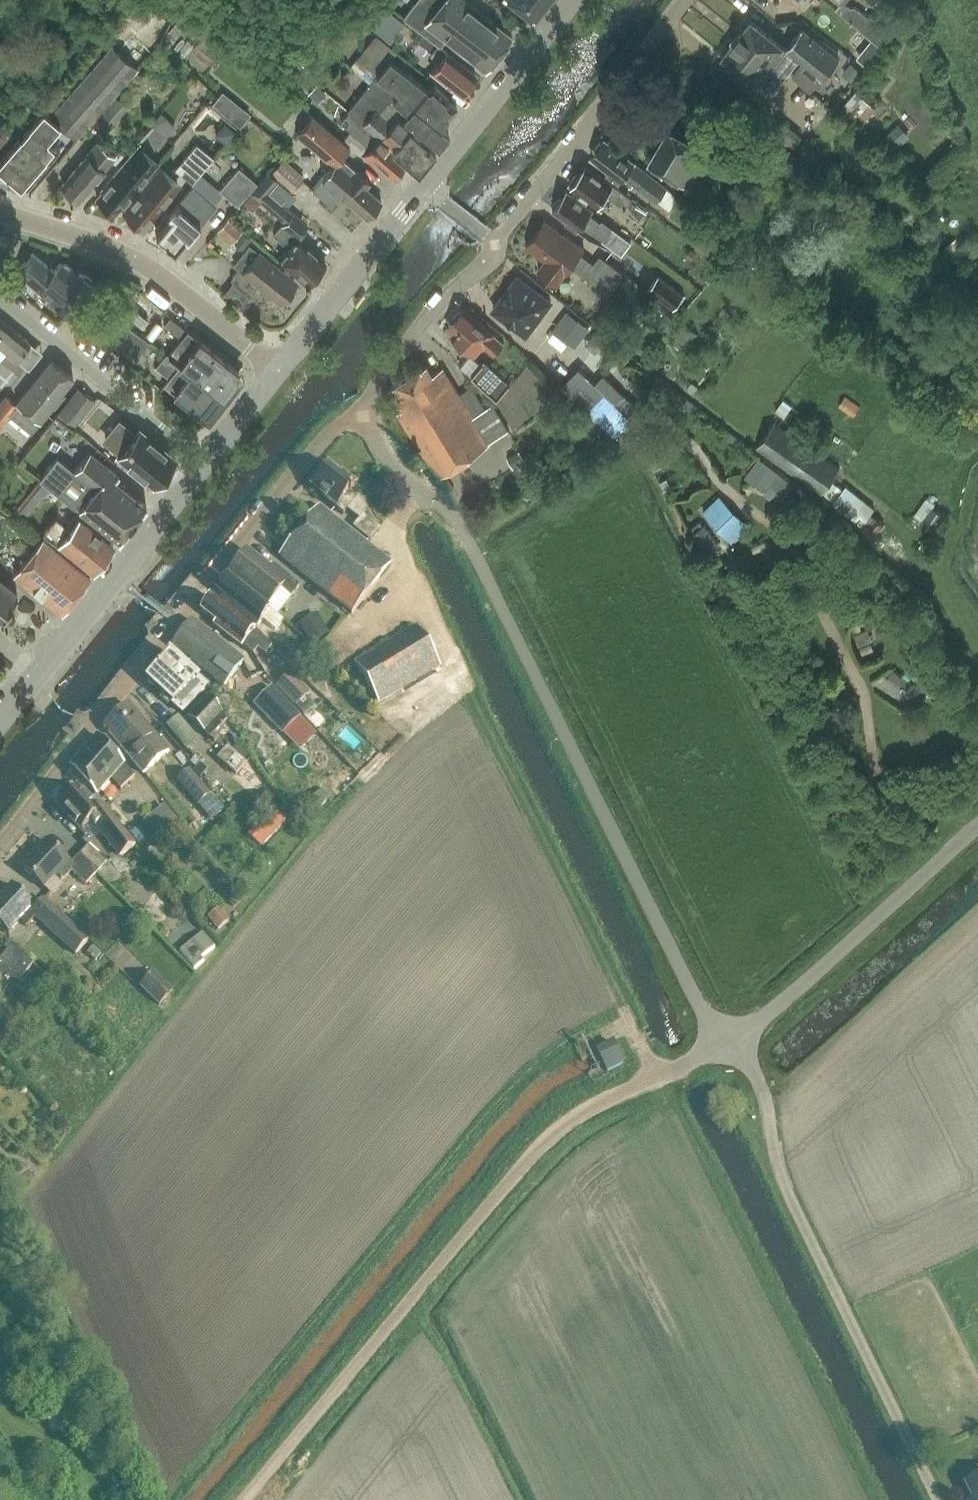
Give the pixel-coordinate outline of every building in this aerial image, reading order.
[(399,0),(384,0),(383,2),(391,8),(393,10),(400,1),(399,0)] [(496,58),(479,45),(481,42),(427,0),(416,0),(403,17),(438,45),(441,47),(447,39),(486,70),(496,58)] [(496,58),(512,36),(466,0),(427,0),(481,42),(479,45),(496,58)] [(548,0),(511,0),(534,18),(548,0)] [(894,34),(878,21),(874,17),(872,16),(868,17),(859,9),(859,10),(855,7),(851,8),(844,1),(845,0),(837,0),(841,3),(836,9),(867,34),(867,35),(883,48),(894,34)] [(393,40),(406,23),(390,10),(376,28),(393,40)] [(169,47),(191,20),(184,14),(162,41),(169,47)] [(752,20),(723,56),(758,84),(759,84),(787,49),(786,48),(752,20)] [(803,28),(786,48),(787,49),(799,59),(804,63),(793,77),(812,92),(840,58),(803,28)] [(365,87),(381,101),(386,95),(408,112),(403,117),(438,146),(449,133),(441,126),(457,106),(447,98),(448,96),(434,84),(429,90),(390,59),(396,52),(376,35),(356,59),(375,75),(365,87)] [(122,86),(138,68),(112,45),(50,116),(43,110),(29,126),(29,127),(21,137),(21,136),(0,160),(0,170),(20,187),(46,158),(45,157),(54,147),(47,141),(48,141),(47,140),(60,125),(76,139),(122,86)] [(461,92),(476,73),(441,47),(438,45),(431,55),(439,61),(432,70),(458,90),(461,92)] [(851,83),(857,76),(861,72),(851,64),(842,75),(851,83)] [(316,100),(323,91),(317,86),(309,94),(316,100)] [(374,109),(381,101),(365,87),(345,111),(347,112),(357,120),(407,161),(418,171),(435,150),(397,117),(391,123),(374,109)] [(212,104),(241,127),(252,114),(223,90),(212,104)] [(856,91),(841,110),(861,126),(877,108),(856,91)] [(105,135),(128,107),(114,96),(91,124),(105,135)] [(392,179),(407,161),(357,120),(347,112),(339,122),(363,142),(364,140),(372,147),(363,157),(375,167),(376,165),(392,179)] [(366,218),(381,201),(365,187),(370,182),(341,157),(350,147),(313,116),(297,134),(329,162),(326,165),(330,168),(313,189),(331,205),(339,195),(366,218)] [(13,135),(0,123),(0,149),(13,135)] [(899,124),(884,138),(895,150),(910,136),(899,124)] [(152,128),(139,143),(151,154),(164,139),(152,128)] [(702,203),(711,187),(695,176),(709,151),(670,128),(651,162),(689,184),(685,192),(702,203)] [(667,188),(651,175),(606,140),(592,157),(609,171),(607,174),(619,183),(624,176),(657,202),(667,188)] [(80,200),(116,157),(98,142),(62,185),(65,187),(65,190),(70,195),(73,194),(80,200)] [(177,169),(194,183),(215,159),(198,144),(177,169)] [(114,213),(159,161),(140,145),(131,156),(107,184),(108,185),(97,199),(114,213)] [(269,191),(282,203),(304,177),(283,159),(270,173),(278,180),(269,191)] [(626,208),(633,199),(603,177),(602,178),(584,164),(570,184),(584,194),(584,196),(598,206),(607,194),(626,208)] [(160,166),(122,211),(143,229),(182,184),(160,166)] [(220,189),(239,205),(258,183),(239,167),(220,189)] [(307,283),(325,263),(297,238),(308,225),(282,203),(269,191),(278,180),(270,173),(269,172),(251,192),(270,209),(267,212),(282,225),(273,235),(289,249),(280,260),(307,283)] [(187,242),(217,207),(193,186),(168,215),(171,217),(156,236),(174,251),(184,239),(187,242)] [(603,239),(612,227),(603,221),(602,222),(590,214),(594,209),(568,190),(553,209),(568,220),(566,222),(578,231),(583,224),(603,239)] [(646,211),(637,205),(631,213),(640,219),(646,211)] [(581,253),(585,249),(546,220),(527,246),(546,260),(539,270),(558,284),(572,266),(581,253)] [(220,233),(233,244),(242,233),(229,222),(220,233)] [(231,279),(251,295),(258,285),(281,303),(298,283),(259,252),(242,272),(239,269),(231,279)] [(69,314),(93,285),(91,283),(92,279),(86,274),(83,276),(81,274),(78,277),(72,273),(73,269),(66,263),(62,264),(60,263),(54,271),(32,253),(17,271),(69,314)] [(610,295),(625,274),(606,259),(597,261),(595,264),(585,276),(610,295)] [(526,334),(551,302),(519,277),(494,309),(526,334)] [(612,300),(630,314),(648,291),(629,277),(612,300)] [(684,296),(660,278),(649,291),(673,309),(684,296)] [(90,327),(102,312),(86,298),(73,314),(90,327)] [(495,354),(504,343),(486,327),(486,324),(482,320),(479,320),(465,308),(448,328),(465,343),(461,346),(472,355),(475,352),(476,353),(484,345),(495,354)] [(135,359),(149,341),(109,311),(98,326),(110,335),(108,338),(135,359)] [(590,328),(568,311),(553,329),(575,346),(590,328)] [(16,359),(30,342),(0,317),(0,346),(16,359)] [(224,399),(240,379),(239,371),(188,331),(169,355),(224,399)] [(208,419),(224,399),(169,355),(167,354),(156,367),(170,377),(165,384),(174,391),(208,419)] [(53,405),(53,402),(73,377),(51,359),(16,403),(8,396),(0,406),(0,431),(12,416),(32,432),(41,421),(40,421),(53,405)] [(498,399),(511,384),(485,361),(472,376),(498,399)] [(398,413),(439,477),(510,430),(494,404),(474,416),(470,411),(444,368),(433,375),(427,364),(390,388),(403,409),(398,413)] [(605,374),(595,384),(580,369),(563,386),(615,438),(632,420),(616,404),(625,394),(605,374)] [(58,413),(75,426),(94,400),(77,387),(58,412),(58,413)] [(860,407),(849,399),(842,408),(854,417),(860,407)] [(785,417),(793,406),(784,400),(776,411),(785,417)] [(154,485),(175,459),(140,430),(136,435),(120,422),(106,439),(122,452),(119,456),(132,467),(134,465),(142,471),(140,473),(154,485)] [(840,468),(774,422),(757,447),(823,492),(832,480),(840,468)] [(79,508),(119,539),(146,504),(115,479),(118,475),(90,452),(75,471),(57,457),(40,478),(74,506),(79,508)] [(525,460),(520,452),(509,459),(514,467),(525,460)] [(792,483),(778,472),(760,457),(745,476),(763,490),(765,489),(779,500),(792,483)] [(369,544),(379,531),(363,519),(367,513),(363,505),(350,495),(355,489),(341,478),(339,480),(327,470),(311,490),(326,501),(324,504),(343,518),(346,514),(358,523),(352,531),(369,544)] [(23,521),(50,488),(40,479),(13,512),(23,521)] [(832,503),(867,531),(869,528),(877,534),(885,525),(872,513),(876,508),(847,485),(844,489),(832,480),(823,492),(834,500),(832,503)] [(912,519),(921,524),(931,532),(920,546),(926,550),(948,518),(933,508),(936,503),(934,502),(938,497),(931,493),(928,497),(927,497),(912,519)] [(704,512),(733,543),(750,526),(720,495),(704,512)] [(392,567),(319,509),(276,557),(352,617),(392,567)] [(93,573),(116,545),(80,516),(57,544),(93,573)] [(691,535),(705,554),(720,544),(706,525),(691,535)] [(43,538),(25,561),(14,574),(62,612),(91,576),(43,538)] [(291,600),(299,590),(273,568),(270,573),(246,554),(228,577),(267,608),(280,592),(291,600)] [(18,595),(0,580),(0,616),(18,595)] [(282,624),(269,614),(227,581),(217,594),(225,601),(223,604),(233,612),(257,630),(262,623),(275,633),(282,624)] [(263,660),(271,651),(254,634),(211,601),(201,614),(220,629),(217,632),(241,651),(242,650),(252,657),(255,653),(263,660)] [(316,616),(298,627),(311,648),(329,637),(316,616)] [(224,691),(244,664),(191,623),(171,648),(205,674),(204,675),(224,691)] [(378,706),(440,669),(416,629),(354,666),(378,706)] [(182,717),(206,690),(169,656),(146,684),(182,717)] [(910,702),(920,679),(890,665),(879,688),(910,702)] [(296,710),(310,697),(290,676),(276,689),(296,710)] [(299,721),(272,692),(257,706),(285,735),(299,721)] [(214,738),(226,725),(210,699),(188,723),(210,742),(214,746),(219,741),(214,738)] [(143,777),(169,755),(134,714),(129,708),(103,730),(143,777)] [(111,782),(120,794),(134,781),(123,768),(123,767),(98,739),(70,771),(96,799),(111,782)] [(246,767),(227,750),(217,762),(235,779),(246,767)] [(197,809),(209,799),(210,798),(189,774),(177,784),(197,809)] [(91,806),(75,789),(56,806),(70,821),(69,823),(80,834),(90,825),(118,862),(134,849),(118,827),(111,817),(102,808),(99,811),(92,805),(91,806)] [(279,807),(253,834),(267,849),(294,822),(279,807)] [(86,889),(107,866),(88,849),(71,867),(46,844),(21,871),(43,892),(55,880),(61,886),(71,875),(86,889)] [(55,940),(75,959),(88,945),(43,903),(35,911),(11,889),(0,901),(0,928),(8,936),(20,924),(26,930),(34,921),(55,940)] [(208,920),(217,932),(228,924),(218,912),(208,920)] [(180,955),(194,972),(204,965),(201,961),(215,950),(203,935),(180,955)] [(8,945),(3,951),(7,954),(0,963),(0,976),(19,984),(33,967),(8,945)] [(159,1008),(172,995),(153,977),(140,990),(159,1008)] [(607,1074),(623,1066),(612,1045),(597,1053),(607,1074)] [(966,1487),(972,1499),(977,1499),(977,1481),(966,1487)]
